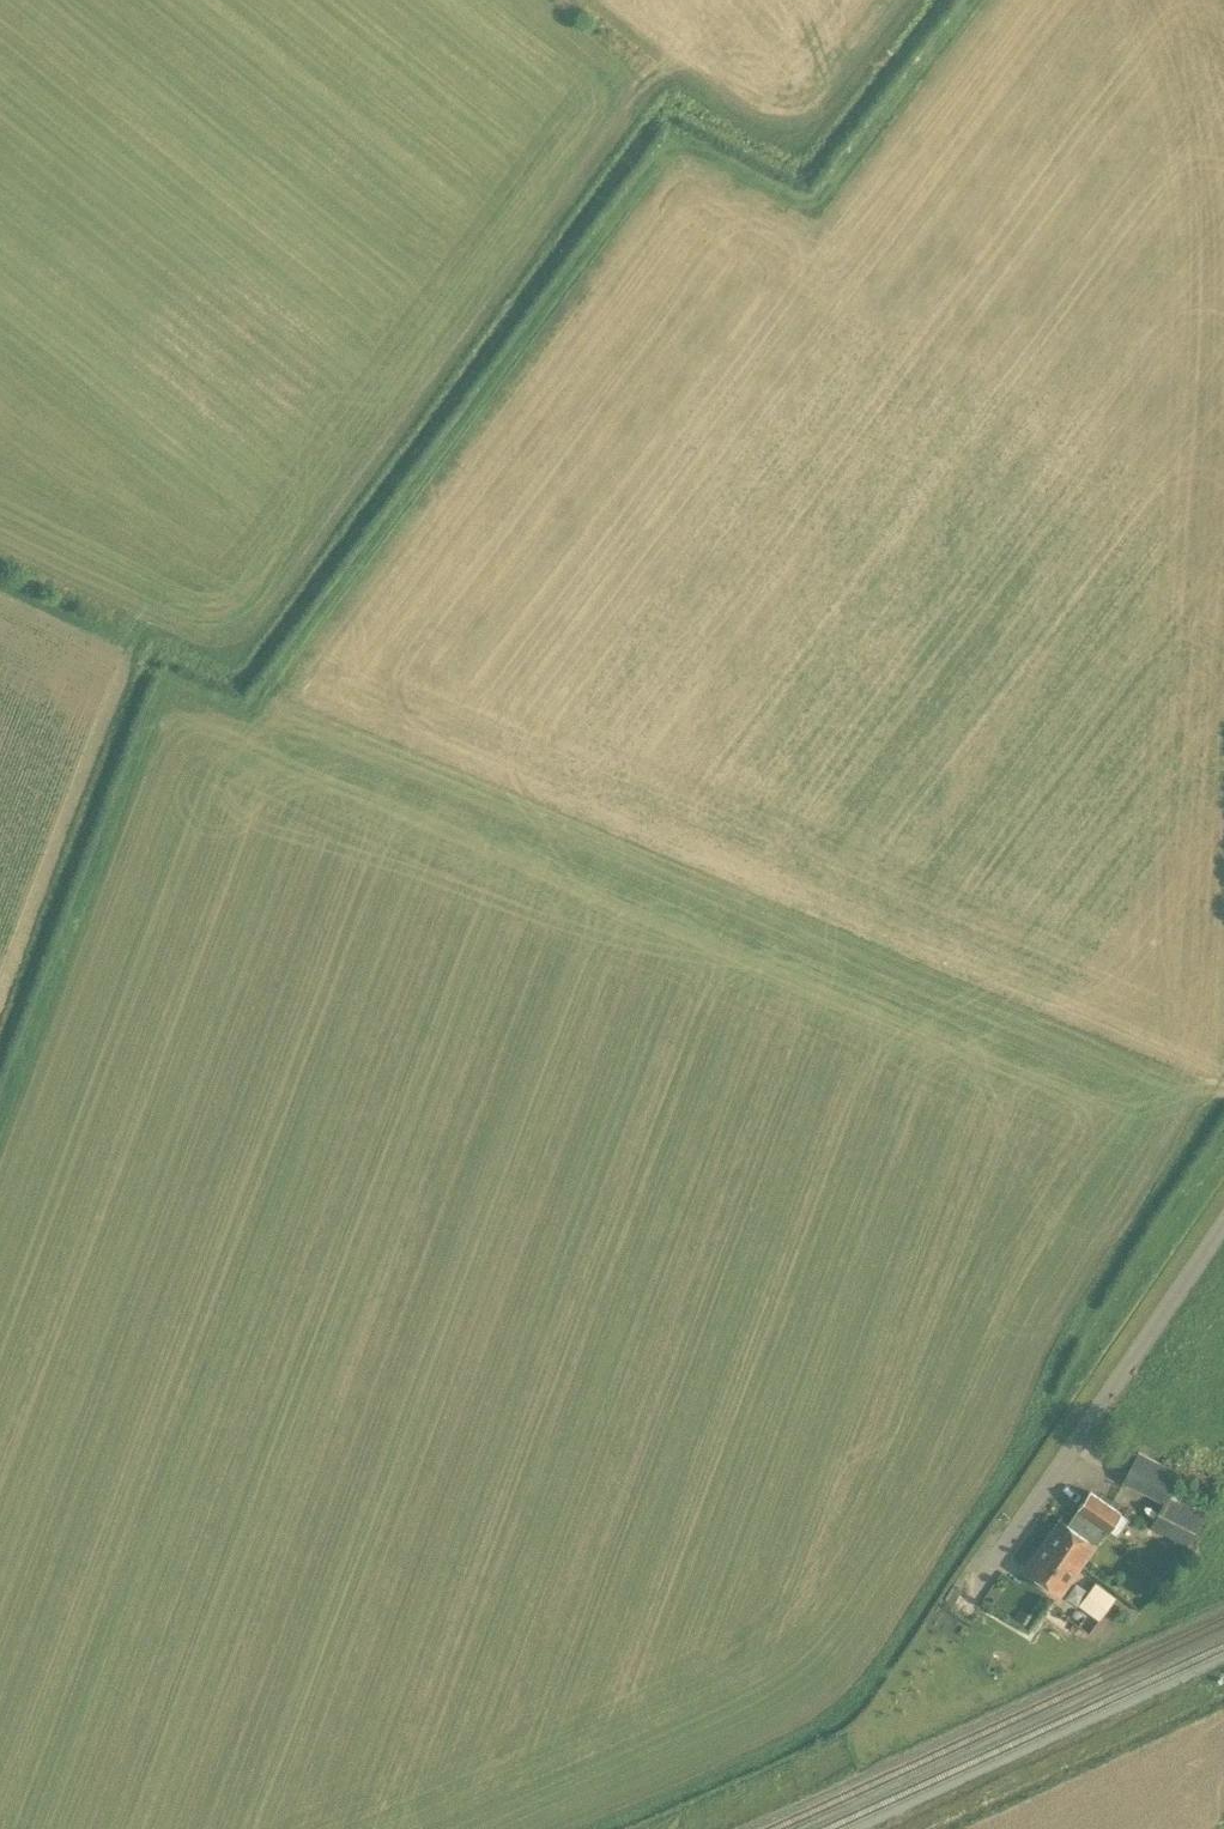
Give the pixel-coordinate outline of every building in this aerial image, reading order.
[(1165,1501),(1151,1525),(1187,1544),(1213,1495),(1178,1476),(1179,1472),(1138,1452),(1124,1480),(1165,1501)] [(1107,1528),(1110,1530),(1117,1535),(1128,1518),(1090,1491),(1067,1523),(1060,1518),(1025,1568),(1061,1593),(1078,1568),(1107,1528)] [(1147,1568),(1138,1581),(1149,1589),(1159,1576),(1147,1568)] [(1116,1597),(1096,1582),(1080,1603),(1100,1618),(1116,1597)]
